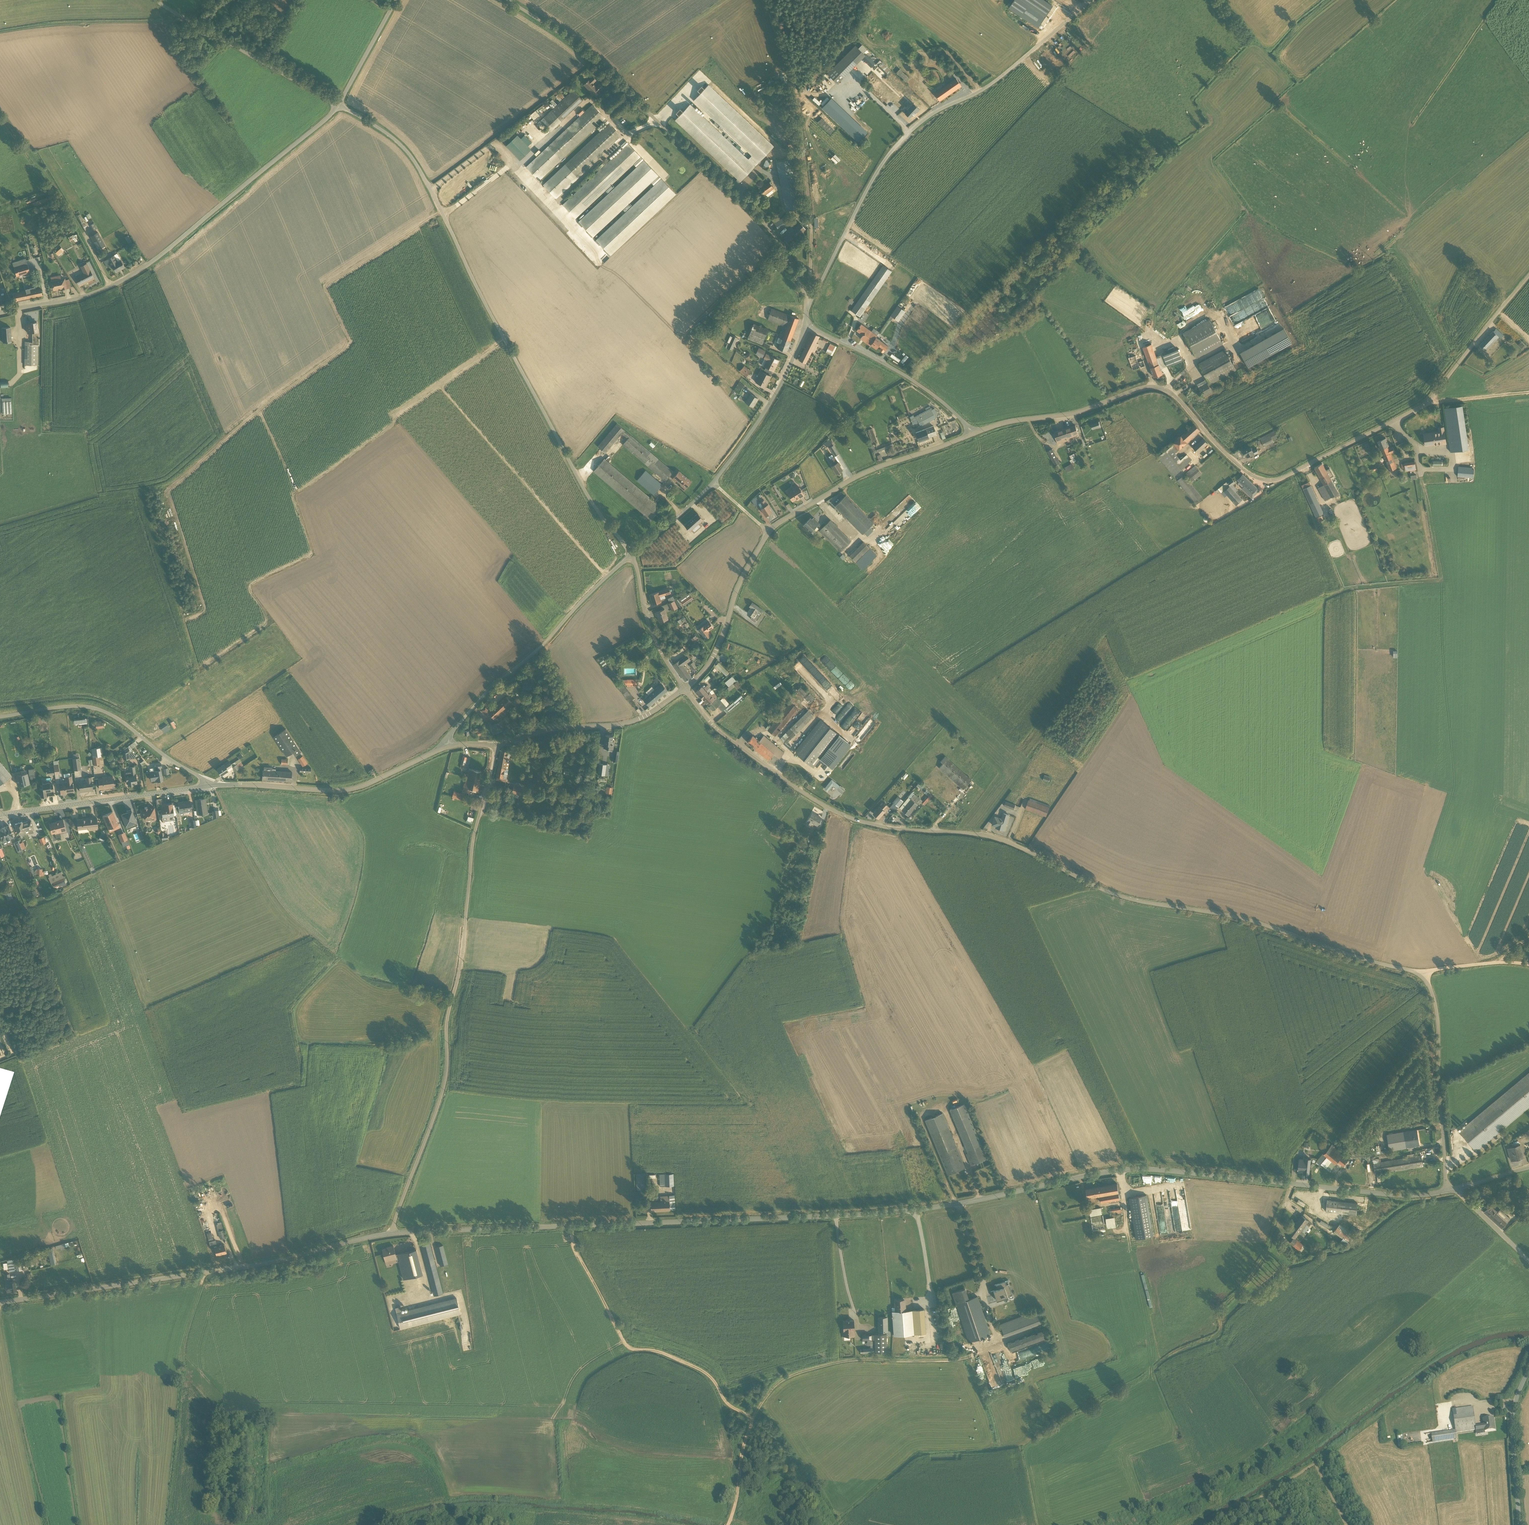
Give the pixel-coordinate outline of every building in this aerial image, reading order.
[(1044,0),(1015,0),(1009,8),(1038,28),(1053,6),(1044,0)] [(250,11),(248,15),(250,16),(250,17),(261,23),(265,15),(254,9),(252,12),(250,11)] [(1063,48),(1067,44),(1059,35),(1055,39),(1063,48)] [(837,84),(865,55),(855,45),(827,74),(837,84)] [(875,63),(866,54),(862,59),(871,68),(875,63)] [(886,75),(890,70),(891,70),(880,60),(882,62),(877,66),(886,75)] [(909,78),(899,69),(896,73),(905,82),(909,78)] [(589,80),(583,85),(595,96),(597,99),(601,94),(599,92),(603,88),(600,84),(596,87),(593,83),(596,80),(593,77),(590,80),(589,80)] [(934,93),(939,101),(961,86),(955,78),(934,93)] [(774,146),(708,85),(693,102),(751,156),(748,160),(690,105),(674,121),(740,182),(774,146)] [(901,111),(914,100),(908,93),(911,90),(909,87),(892,101),(901,111)] [(550,132),(583,101),(573,90),(540,121),(550,132)] [(867,134),(832,100),(825,108),(824,109),(858,142),(859,141),(867,134)] [(905,114),(909,118),(919,109),(913,103),(906,110),(907,111),(905,114)] [(556,199),(578,178),(622,137),(592,105),(584,112),(583,110),(582,109),(577,114),(579,116),(548,146),(526,167),(539,181),(561,160),(603,121),(606,125),(565,164),(543,185),(556,199)] [(517,135),(506,146),(519,160),(531,150),(517,135)] [(578,221),(593,237),(651,183),(658,176),(626,141),(625,141),(620,146),(622,148),(563,205),(575,219),(633,164),(636,167),(578,221)] [(762,168),(769,171),(770,169),(769,168),(772,163),(766,160),(762,168)] [(676,194),(658,176),(651,183),(653,185),(653,186),(596,240),(610,256),(611,255),(676,194)] [(769,183),(759,190),(766,198),(775,191),(769,183)] [(46,193),(39,197),(40,199),(33,202),(35,207),(49,200),(46,193)] [(83,228),(84,228),(86,227),(86,226),(84,223),(84,222),(81,217),(80,215),(78,216),(80,220),(81,223),(83,228)] [(774,223),(777,229),(788,223),(787,222),(790,221),(787,216),(784,217),(774,223)] [(789,245),(805,229),(800,223),(793,230),(791,227),(787,230),(790,233),(783,239),(789,245)] [(105,245),(98,232),(90,236),(96,247),(93,249),(95,252),(98,251),(98,250),(105,245)] [(76,237),(77,236),(76,235),(73,236),(73,235),(68,238),(70,242),(73,240),(75,243),(77,241),(76,239),(77,238),(76,237)] [(117,254),(103,261),(107,268),(111,265),(116,273),(124,268),(117,254)] [(12,263),(16,277),(30,272),(25,259),(12,263)] [(79,286),(94,279),(86,264),(85,265),(84,262),(79,264),(80,267),(83,273),(75,277),(79,286)] [(851,311),(861,318),(864,314),(862,313),(892,271),(882,265),(851,311)] [(50,277),(53,291),(58,290),(58,289),(61,288),(62,290),(71,288),(69,280),(65,280),(65,278),(61,279),(60,275),(50,277)] [(12,295),(14,302),(42,296),(41,289),(35,290),(35,288),(35,287),(25,289),(26,292),(12,295)] [(1248,293),(1252,306),(1230,314),(1237,332),(1266,321),(1268,327),(1276,324),(1262,288),(1248,293)] [(905,312),(897,307),(890,316),(898,321),(905,312)] [(779,344),(777,348),(786,352),(798,319),(787,315),(787,314),(771,308),(771,309),(767,320),(782,326),(776,343),(779,344)] [(1209,319),(1183,333),(1196,358),(1223,344),(1209,319)] [(37,323),(26,324),(28,334),(32,333),(32,343),(29,343),(29,342),(24,342),(24,365),(37,366),(38,346),(39,346),(39,338),(37,323)] [(753,324),(747,339),(762,345),(768,329),(753,324)] [(877,335),(861,324),(856,331),(862,335),(860,339),(869,346),(877,335)] [(10,328),(2,328),(3,343),(11,342),(10,328)] [(1248,367),(1292,343),(1284,328),(1240,352),(1248,367)] [(1501,338),(1503,335),(1496,329),(1493,332),(1493,331),(1479,346),(1485,351),(1499,337),(1501,338)] [(799,360),(806,364),(812,351),(814,353),(818,344),(816,343),(819,337),(809,332),(802,348),(804,349),(799,360)] [(732,334),(726,347),(732,350),(738,337),(732,334)] [(875,337),(870,345),(876,349),(878,346),(879,346),(882,342),(875,337)] [(826,353),(832,356),(837,347),(830,344),(826,353)] [(1151,344),(1143,347),(1154,377),(1162,374),(1160,366),(1163,365),(1162,364),(1163,364),(1160,355),(1156,356),(1151,344)] [(755,354),(762,358),(765,351),(759,348),(755,354)] [(1178,349),(1163,355),(1167,366),(1182,361),(1178,349)] [(1198,364),(1209,385),(1236,370),(1224,349),(1198,364)] [(1145,366),(1141,353),(1128,358),(1133,370),(1145,366)] [(769,355),(766,354),(763,359),(764,359),(761,365),(766,368),(764,370),(770,373),(772,371),(773,371),(779,361),(769,356),(769,355)] [(751,372),(744,366),(739,371),(746,377),(751,372)] [(759,371),(757,375),(754,381),(755,382),(765,387),(771,377),(759,371)] [(1197,384),(1203,397),(1212,392),(1205,380),(1197,384)] [(738,398),(752,407),(758,399),(750,394),(749,396),(741,391),(744,386),(739,382),(738,384),(737,383),(734,386),(736,387),(733,391),(739,394),(741,395),(738,398)] [(13,415),(13,398),(2,398),(3,415),(13,415)] [(1450,452),(1469,450),(1462,406),(1444,408),(1450,452)] [(935,418),(938,416),(936,413),(937,412),(934,409),(932,410),(931,408),(914,417),(913,416),(910,417),(909,418),(911,419),(913,425),(915,423),(915,424),(918,423),(919,424),(922,423),(923,425),(935,418),(936,418),(935,418)] [(1091,424),(1093,429),(1100,427),(1100,426),(1101,426),(1100,421),(1099,422),(1098,421),(1091,424)] [(673,472),(638,442),(616,424),(597,447),(605,454),(622,434),(628,439),(627,440),(622,445),(636,457),(665,482),(673,472)] [(1175,453),(1200,430),(1194,424),(1173,443),(1174,443),(1158,457),(1173,476),(1185,466),(1192,460),(1187,455),(1180,459),(1175,453)] [(1075,425),(1054,433),(1058,444),(1079,437),(1075,425)] [(933,426),(915,432),(919,441),(936,435),(933,426)] [(1434,446),(1446,444),(1443,427),(1438,428),(1439,431),(1423,434),(1425,446),(1434,445),(1434,446)] [(872,429),(867,430),(868,432),(867,432),(868,435),(869,435),(871,442),(876,441),(875,440),(876,439),(872,429)] [(1260,438),(1264,447),(1273,442),(1273,441),(1277,438),(1273,431),(1260,438)] [(1193,448),(1190,451),(1195,456),(1197,453),(1198,453),(1208,444),(1203,438),(1192,448),(1193,448)] [(1389,446),(1386,438),(1377,442),(1389,471),(1396,468),(1391,453),(1395,452),(1393,447),(1389,448),(1388,447),(1389,446)] [(824,444),(826,448),(832,444),(829,439),(826,441),(827,442),(824,444)] [(892,444),(873,452),(874,454),(893,446),(892,444)] [(839,454),(833,446),(829,448),(835,457),(839,454)] [(1243,452),(1244,454),(1244,455),(1245,455),(1246,455),(1247,457),(1250,455),(1251,457),(1255,455),(1255,454),(1259,452),(1256,448),(1252,450),(1251,447),(1243,451),(1243,452)] [(1060,463),(1052,449),(1047,451),(1055,466),(1060,463)] [(833,458),(832,455),(829,457),(830,459),(830,460),(833,465),(831,466),(836,474),(842,470),(839,466),(841,465),(839,462),(838,462),(835,457),(833,458)] [(1064,467),(1067,472),(1074,468),(1073,465),(1076,463),(1075,461),(1076,460),(1075,458),(1074,458),(1070,460),(1071,463),(1064,467)] [(604,459),(593,472),(643,515),(644,515),(642,517),(645,519),(646,517),(650,521),(661,508),(604,459)] [(1404,464),(1401,464),(1402,469),(1405,469),(1405,471),(1416,470),(1414,461),(1404,463),(1404,464)] [(1326,470),(1322,464),(1314,468),(1324,485),(1318,488),(1325,501),(1339,493),(1330,478),(1334,476),(1330,469),(1326,470)] [(1202,474),(1195,465),(1177,480),(1196,504),(1205,497),(1193,483),(1191,484),(1191,483),(1202,474)] [(1457,476),(1473,478),(1474,469),(1472,469),(1472,466),(1460,465),(1460,466),(1459,466),(1458,466),(1457,476)] [(646,471),(636,481),(653,496),(662,485),(646,471)] [(679,471),(672,480),(675,482),(676,482),(680,485),(679,487),(684,491),(691,482),(679,471)] [(1259,490),(1243,474),(1237,480),(1242,485),(1241,486),(1242,488),(1241,488),(1251,498),(1259,490)] [(1232,479),(1227,483),(1229,486),(1223,491),(1236,505),(1243,499),(1236,492),(1238,490),(1233,485),(1235,483),(1232,479)] [(1310,482),(1301,486),(1315,517),(1324,513),(1310,482)] [(791,489),(786,491),(792,501),(799,497),(800,498),(803,496),(797,486),(794,488),(794,489),(792,491),(791,489)] [(846,495),(834,507),(862,534),(864,533),(867,536),(873,530),(869,527),(873,523),(846,495)] [(906,502),(904,500),(902,502),(906,507),(908,505),(909,506),(915,502),(911,496),(907,499),(909,500),(906,502)] [(758,505),(765,516),(771,513),(769,509),(770,508),(768,505),(767,505),(764,500),(760,503),(758,505)] [(899,521),(903,525),(921,508),(917,504),(899,521)] [(703,520),(697,514),(684,525),(690,532),(691,531),(694,534),(702,526),(700,523),(703,520)] [(812,520),(810,518),(803,525),(813,535),(818,530),(816,527),(819,524),(813,518),(812,520)] [(830,520),(819,532),(840,552),(851,541),(830,520)] [(876,555),(863,542),(849,556),(862,569),(876,555)] [(649,595),(652,605),(661,602),(661,600),(665,599),(664,596),(670,594),(669,589),(649,595)] [(679,599),(678,599),(683,606),(693,599),(689,593),(679,599)] [(673,611),(678,609),(674,601),(668,604),(672,611),(673,611)] [(752,603),(749,607),(751,608),(750,610),(750,609),(747,613),(752,616),(750,619),(755,622),(763,611),(752,603)] [(665,610),(655,613),(656,617),(657,616),(660,622),(668,619),(665,610)] [(768,612),(767,614),(774,620),(776,618),(768,612)] [(699,630),(705,639),(710,635),(708,631),(713,628),(709,622),(699,630)] [(690,661),(686,656),(673,665),(685,681),(690,678),(691,677),(687,672),(688,671),(685,666),(684,667),(683,666),(690,661)] [(729,673),(718,663),(715,666),(726,676),(729,673)] [(813,674),(819,680),(824,676),(818,669),(813,674)] [(737,679),(735,676),(733,677),(732,677),(724,683),(728,687),(736,681),(735,680),(737,679)] [(668,691),(657,678),(653,680),(658,686),(654,690),(651,687),(645,692),(648,695),(643,700),(649,707),(668,691)] [(728,688),(726,690),(728,692),(735,687),(737,689),(741,686),(742,684),(739,679),(736,681),(737,681),(728,688)] [(622,685),(618,688),(633,707),(635,705),(631,699),(633,697),(626,688),(625,688),(622,685)] [(702,699),(712,690),(710,688),(709,688),(707,685),(704,688),(702,686),(696,691),(696,692),(702,699)] [(500,686),(491,694),(495,698),(504,691),(500,686)] [(814,698),(802,686),(798,690),(810,702),(814,698)] [(702,699),(707,705),(717,697),(714,693),(712,690),(702,699)] [(728,712),(743,698),(740,695),(732,702),(730,705),(723,698),(720,700),(717,697),(707,705),(712,711),(717,706),(722,711),(725,709),(728,712)] [(495,718),(511,703),(506,697),(490,712),(485,708),(481,712),(486,717),(489,714),(494,719),(495,718)] [(767,730),(775,737),(780,730),(797,708),(790,702),(767,730)] [(814,716),(808,710),(780,738),(786,744),(814,716)] [(499,722),(497,719),(495,720),(496,723),(492,725),(495,733),(503,730),(500,722),(499,722)] [(852,745),(839,735),(820,719),(794,752),(803,759),(813,767),(819,760),(832,770),(852,745)] [(286,729),(273,737),(286,757),(294,753),(295,755),(300,752),(286,729)] [(608,751),(612,752),(612,750),(613,750),(614,742),(612,742),(613,736),(605,735),(604,749),(607,749),(606,750),(608,751)] [(753,735),(747,742),(774,764),(784,752),(763,735),(759,741),(753,735)] [(135,741),(127,746),(130,750),(137,744),(135,741)] [(496,780),(505,782),(506,779),(507,779),(508,769),(510,759),(509,759),(510,752),(508,752),(505,748),(503,748),(502,751),(501,750),(495,780),(496,780)] [(971,779),(945,755),(940,761),(942,763),(938,767),(962,788),(971,779)] [(303,756),(298,760),(303,767),(308,764),(303,756)] [(460,764),(467,766),(469,758),(462,756),(460,764)] [(75,771),(82,770),(81,759),(74,760),(75,771)] [(217,769),(220,775),(228,770),(228,772),(233,769),(235,771),(243,766),(239,759),(231,764),(229,762),(225,765),(224,764),(217,769)] [(610,766),(599,764),(597,774),(608,776),(610,766)] [(8,776),(0,765),(0,782),(8,776)] [(264,767),(263,770),(262,779),(278,780),(279,771),(275,771),(275,769),(272,769),(272,768),(264,767)] [(481,772),(468,769),(464,784),(464,783),(464,784),(463,787),(464,787),(463,792),(469,793),(470,789),(477,791),(481,772)] [(129,786),(137,785),(136,770),(128,771),(129,775),(125,775),(125,782),(128,782),(129,786)] [(154,784),(162,783),(162,770),(154,770),(155,773),(150,774),(150,780),(154,779),(154,784)] [(279,771),(278,780),(291,781),(292,772),(279,771)] [(1050,780),(1052,775),(1046,772),(1044,778),(1050,780)] [(27,773),(16,774),(18,786),(28,785),(27,773)] [(77,783),(77,790),(92,788),(91,775),(85,776),(86,782),(77,783)] [(72,791),(71,776),(65,776),(65,783),(59,784),(59,791),(72,791)] [(97,779),(98,788),(114,786),(113,777),(97,779)] [(825,788),(825,789),(827,790),(828,790),(829,788),(832,785),(836,789),(839,785),(831,779),(825,788)] [(47,792),(55,791),(54,784),(41,785),(42,798),(48,798),(47,792)] [(522,788),(513,786),(512,793),(521,795),(522,788)] [(451,791),(449,798),(452,799),(452,797),(462,800),(464,794),(454,791),(454,792),(451,791)] [(919,803),(922,800),(911,791),(907,795),(910,798),(901,809),(908,814),(918,802),(919,803)] [(925,803),(933,794),(931,792),(923,801),(925,803)] [(903,800),(897,795),(892,801),(898,806),(903,800)] [(1028,799),(1025,808),(1046,816),(1050,805),(1030,797),(1029,799),(1028,799)] [(207,814),(205,799),(195,800),(197,811),(194,811),(194,815),(207,814)] [(175,807),(176,813),(179,813),(179,816),(184,815),(183,813),(191,812),(189,801),(178,802),(178,807),(175,807)] [(882,802),(873,812),(878,817),(884,810),(885,811),(889,807),(883,801),(882,802)] [(176,811),(175,805),(172,805),(172,804),(164,805),(165,809),(161,809),(162,817),(162,823),(165,822),(164,822),(167,821),(167,817),(174,816),(176,816),(175,811),(176,811)] [(144,808),(140,809),(141,817),(145,817),(145,821),(148,821),(148,822),(151,821),(151,820),(155,820),(155,819),(154,808),(147,809),(147,807),(144,807),(144,808)] [(466,818),(472,820),(474,809),(471,808),(470,813),(467,813),(466,818)] [(122,815),(127,829),(137,825),(131,809),(126,811),(127,813),(122,815)] [(102,816),(108,829),(118,824),(112,812),(102,816)] [(812,812),(805,824),(810,826),(812,823),(817,825),(821,817),(812,812)] [(1004,829),(1009,814),(1003,812),(1001,817),(995,815),(992,824),(996,825),(996,826),(1004,829)] [(98,829),(96,818),(77,820),(78,833),(88,832),(88,831),(98,829)] [(62,820),(58,821),(59,822),(49,824),(51,834),(55,833),(56,838),(61,837),(60,834),(63,833),(63,832),(65,831),(62,820)] [(22,822),(15,824),(17,832),(19,832),(20,836),(29,833),(29,834),(33,833),(33,831),(33,830),(31,821),(22,823),(22,822)] [(0,829),(0,836),(2,842),(13,838),(9,826),(0,829)] [(816,829),(811,838),(816,841),(821,832),(816,829)] [(19,854),(23,853),(22,850),(18,841),(13,843),(17,852),(18,851),(19,854)] [(32,866),(30,867),(33,875),(44,875),(44,872),(42,872),(43,868),(37,868),(34,871),(32,866)] [(49,877),(48,878),(50,884),(52,883),(52,885),(52,886),(52,887),(54,888),(56,888),(56,889),(66,885),(66,883),(67,880),(66,876),(62,876),(61,872),(52,876),(51,874),(48,875),(49,877)] [(480,923),(479,940),(495,941),(495,934),(491,934),(491,923),(480,923)] [(1528,1106),(1528,1073),(1458,1132),(1474,1151),(1528,1106)] [(986,1156),(964,1103),(949,1109),(967,1152),(965,1153),(969,1163),(970,1164),(987,1158),(986,1156)] [(965,1167),(942,1112),(924,1120),(947,1174),(965,1167)] [(1420,1149),(1419,1145),(1417,1130),(1386,1135),(1389,1151),(1408,1148),(1408,1151),(1414,1150),(1420,1149)] [(1332,1143),(1316,1162),(1320,1165),(1320,1164),(1330,1171),(1337,1161),(1343,1166),(1350,1157),(1332,1143)] [(1520,1144),(1507,1148),(1511,1160),(1519,1158),(1524,1157),(1520,1144)] [(1423,1166),(1421,1155),(1415,1156),(1415,1155),(1417,1155),(1417,1153),(1414,1154),(1414,1155),(1413,1155),(1414,1156),(1413,1156),(1413,1154),(1414,1154),(1407,1155),(1407,1157),(1400,1158),(1381,1161),(1380,1159),(1378,1159),(1378,1158),(1373,1159),(1375,1174),(1423,1166)] [(1305,1159),(1299,1158),(1298,1171),(1304,1172),(1304,1173),(1309,1174),(1310,1158),(1305,1158),(1305,1159)] [(644,1173),(644,1172),(635,1173),(636,1187),(644,1186),(644,1173)] [(673,1185),(673,1173),(659,1173),(659,1185),(673,1185)] [(1101,1202),(1119,1199),(1117,1183),(1086,1188),(1087,1198),(1100,1196),(1101,1202)] [(675,1209),(674,1194),(660,1195),(660,1200),(650,1201),(651,1210),(675,1209)] [(1136,1238),(1154,1235),(1147,1194),(1129,1197),(1136,1238)] [(1356,1215),(1357,1203),(1327,1200),(1325,1212),(1356,1215)] [(1490,1205),(1484,1212),(1501,1228),(1510,1219),(1500,1209),(1498,1211),(1497,1211),(1496,1211),(1490,1205)] [(1101,1207),(1089,1209),(1090,1215),(1093,1215),(1094,1219),(1102,1217),(1101,1214),(1102,1214),(1101,1207)] [(1107,1210),(1108,1216),(1122,1214),(1121,1207),(1110,1208),(1110,1210),(1107,1210)] [(1516,1208),(1512,1212),(1519,1218),(1522,1214),(1516,1208)] [(1310,1228),(1312,1225),(1311,1224),(1311,1223),(1309,1221),(1301,1215),(1292,1228),(1288,1233),(1295,1238),(1299,1233),(1302,1235),(1308,1227),(1310,1228)] [(1106,1218),(1107,1228),(1116,1227),(1115,1217),(1106,1218)] [(220,1239),(225,1237),(221,1223),(216,1225),(218,1231),(217,1231),(220,1239)] [(1355,1236),(1339,1224),(1332,1232),(1342,1239),(1340,1242),(1346,1247),(1355,1236)] [(216,1256),(226,1253),(224,1244),(217,1246),(215,1240),(213,1241),(210,1229),(206,1230),(209,1242),(211,1248),(214,1248),(216,1256)] [(1299,1250),(1301,1251),(1305,1247),(1303,1245),(1303,1244),(1293,1237),(1289,1243),(1298,1250),(1299,1250)] [(434,1296),(443,1294),(428,1238),(420,1241),(434,1296)] [(443,1245),(435,1247),(440,1266),(448,1264),(443,1245)] [(403,1279),(423,1274),(416,1249),(395,1255),(393,1246),(388,1247),(388,1248),(383,1249),(386,1265),(398,1262),(403,1279)] [(7,1263),(3,1264),(4,1270),(8,1269),(8,1272),(27,1269),(26,1260),(14,1262),(13,1259),(7,1260),(7,1263)] [(9,1274),(4,1275),(7,1291),(12,1291),(15,1291),(15,1290),(14,1281),(10,1281),(9,1274)] [(1006,1285),(1005,1282),(996,1285),(997,1289),(993,1291),(996,1300),(1008,1296),(1007,1295),(1011,1294),(1008,1284),(1006,1285)] [(969,1342),(990,1335),(977,1296),(969,1298),(965,1288),(952,1293),(969,1342)] [(460,1314),(456,1298),(402,1312),(401,1307),(395,1308),(401,1329),(460,1314)] [(906,1310),(905,1299),(894,1299),(894,1307),(891,1307),(892,1311),(906,1310)] [(926,1333),(925,1326),(925,1317),(924,1309),(912,1310),(914,1334),(926,1333)] [(893,1335),(914,1334),(912,1317),(912,1310),(906,1310),(892,1311),(893,1335)] [(1004,1336),(1023,1330),(1042,1322),(1037,1310),(1000,1324),(1004,1336)] [(878,1317),(878,1331),(888,1331),(887,1317),(878,1317)] [(855,1336),(854,1319),(842,1320),(843,1330),(842,1330),(843,1335),(843,1336),(850,1335),(850,1336),(855,1336)] [(1044,1329),(1006,1344),(1009,1351),(1048,1337),(1044,1329)] [(865,1333),(862,1333),(862,1340),(874,1340),(875,1352),(887,1352),(886,1334),(871,1334),(871,1335),(869,1335),(869,1334),(865,1334),(865,1333)] [(997,1355),(989,1357),(989,1359),(996,1377),(990,1379),(990,1381),(992,1385),(1000,1385),(1006,1383),(1006,1381),(1002,1369),(1002,1366),(1008,1366),(1008,1364),(1005,1354),(1002,1355),(1002,1358),(1004,1363),(1004,1364),(1001,1364),(997,1355)] [(1456,1433),(1476,1430),(1475,1425),(1473,1407),(1452,1410),(1454,1430),(1431,1434),(1432,1443),(1457,1440),(1456,1433)] [(1476,1431),(1476,1435),(1485,1434),(1484,1432),(1495,1430),(1493,1418),(1482,1419),(1482,1424),(1475,1425),(1476,1430),(1476,1431)]
